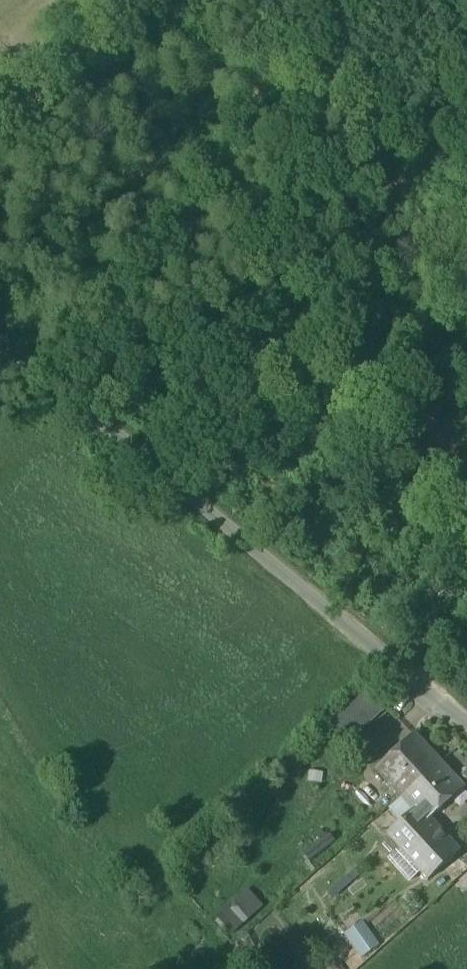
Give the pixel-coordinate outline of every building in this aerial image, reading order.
[(359,731),(386,706),(370,688),(343,713),(359,731)] [(328,726),(344,744),(359,731),(343,713),(328,726)] [(376,771),(400,798),(421,780),(422,781),(440,765),(414,736),(376,771)] [(462,790),(440,765),(422,781),(421,780),(400,798),(401,799),(413,812),(424,824),(425,823),(462,790)] [(401,823),(413,812),(401,799),(389,809),(401,823)] [(385,837),(427,884),(456,858),(425,823),(424,824),(413,812),(401,823),(385,837)] [(232,934),(264,906),(248,888),(217,917),(232,934)] [(351,932),(356,943),(382,931),(377,920),(351,932)]
